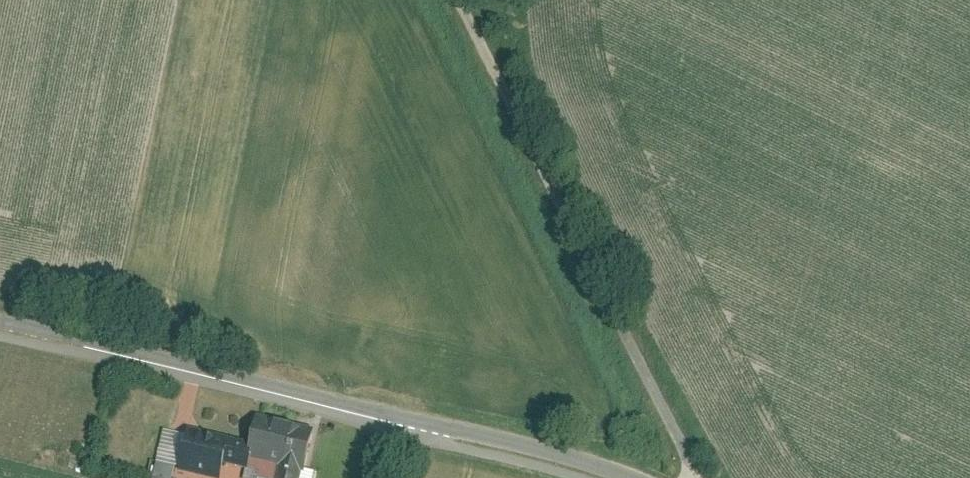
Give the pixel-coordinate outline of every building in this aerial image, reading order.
[(261,414),(254,441),(251,457),(283,464),(281,477),(305,477),(306,469),(312,470),(320,427),(261,414)] [(193,427),(181,468),(217,477),(228,477),(232,462),(250,467),(251,457),(254,441),(193,427)]
